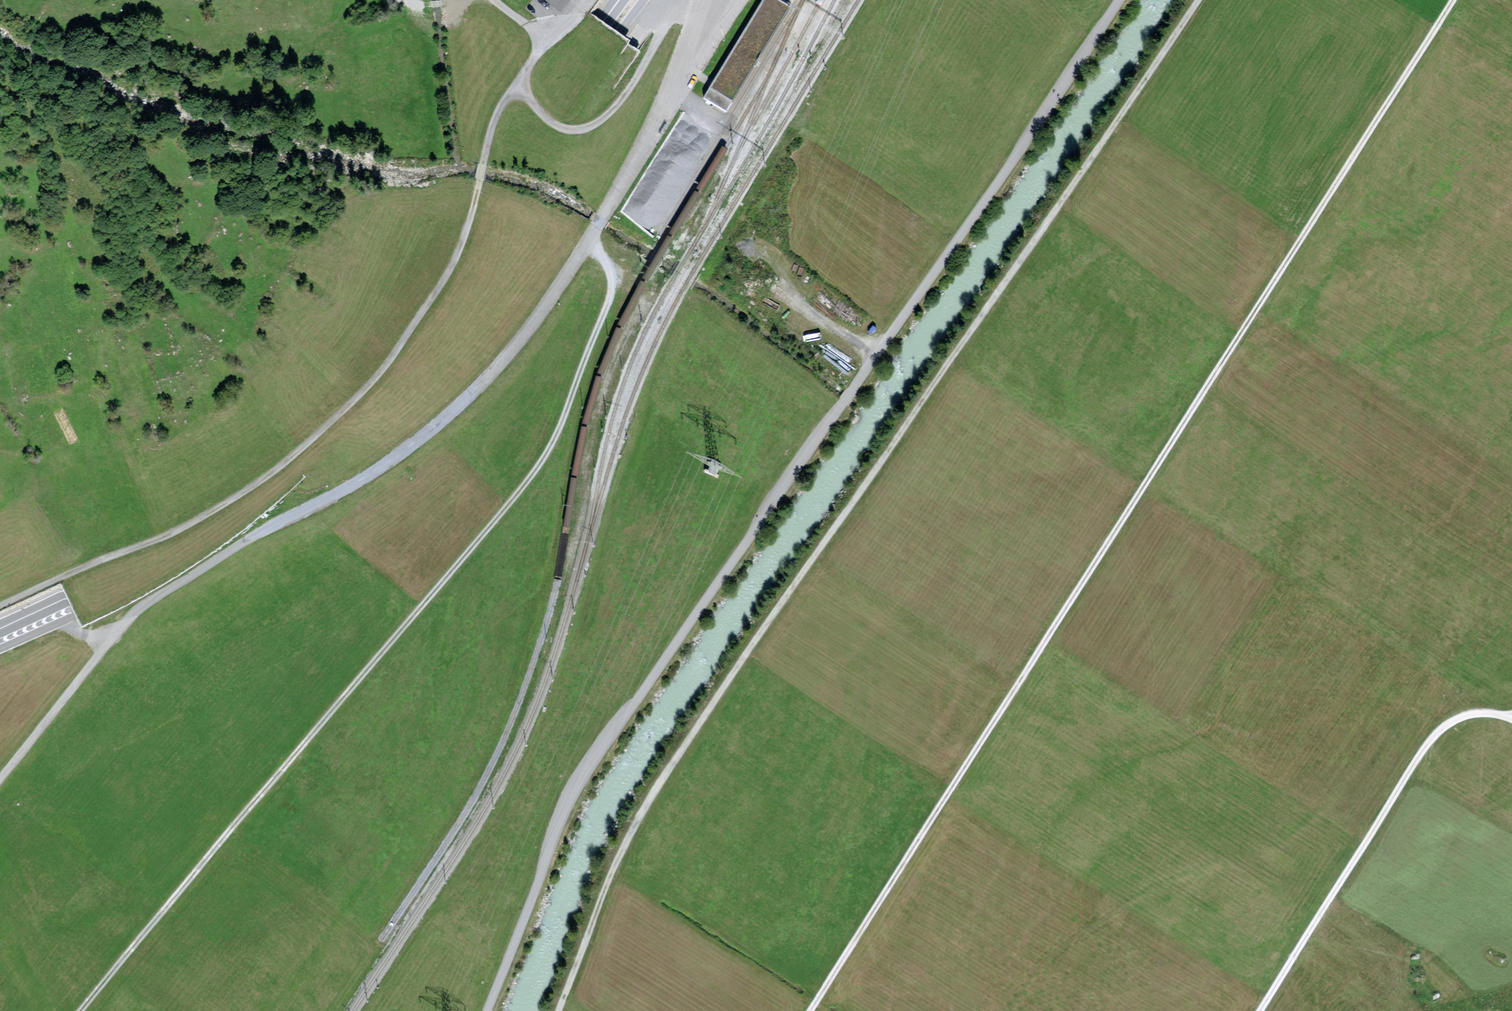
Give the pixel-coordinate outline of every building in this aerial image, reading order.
[(561,13),(571,0),(545,0),(561,13)] [(703,98),(712,103),(726,111),(791,5),(784,2),(782,0),(763,0),(703,98)]
